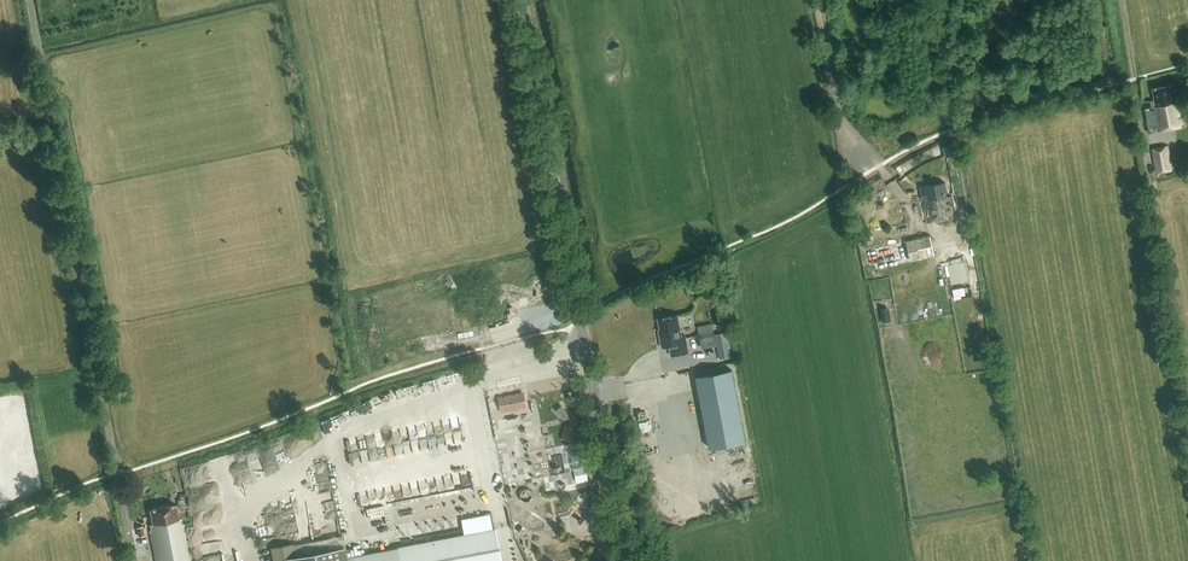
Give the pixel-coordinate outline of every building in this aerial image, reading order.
[(1152,89),(1154,100),(1142,102),(1144,114),(1152,112),(1151,107),(1153,107),(1157,131),(1183,126),(1178,98),(1175,98),(1173,86),(1152,89)] [(958,153),(957,144),(942,146),(944,157),(950,156),(950,155),(958,153)] [(1172,169),(1168,145),(1151,149),(1156,173),(1172,169)] [(894,168),(899,175),(904,171),(899,164),(894,168)] [(947,197),(945,182),(920,186),(926,222),(928,222),(928,223),(956,218),(952,196),(947,197)] [(934,255),(930,236),(871,250),(875,269),(934,255)] [(709,273),(699,281),(704,287),(714,280),(709,273)] [(685,335),(681,336),(677,315),(658,319),(661,335),(659,335),(662,348),(669,346),(671,356),(688,352),(685,335)] [(716,346),(712,323),(697,326),(701,348),(716,346)] [(732,371),(696,377),(710,449),(745,442),(732,371)] [(662,378),(663,390),(677,389),(676,376),(662,378)] [(524,392),(498,397),(500,413),(526,408),(524,392)] [(573,440),(577,426),(566,423),(562,438),(573,440)] [(362,449),(364,460),(379,458),(378,447),(362,449)] [(183,518),(178,519),(175,504),(150,509),(153,525),(149,526),(156,560),(191,560),(183,518)] [(146,530),(144,530),(143,526),(136,527),(138,537),(147,535),(146,530)] [(494,528),(459,535),(346,557),(344,546),(294,556),(291,543),(270,547),(273,560),(500,560),(494,528)]
